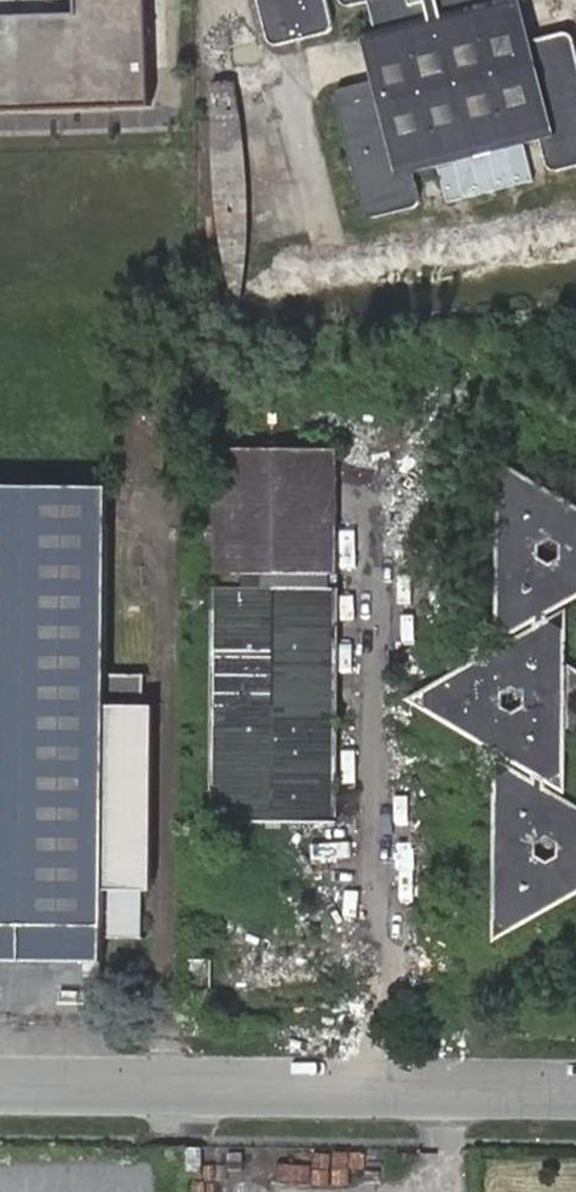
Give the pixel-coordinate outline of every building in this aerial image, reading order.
[(152,102),(149,0),(80,0),(80,12),(0,14),(0,107),(152,102)] [(269,40),(269,41),(269,42),(270,43),(271,44),(272,45),(273,46),(274,46),(275,46),(276,46),(277,46),(278,46),(279,47),(325,34),(326,34),(327,34),(327,33),(328,33),(329,33),(329,32),(330,31),(331,31),(331,29),(332,28),(332,27),(332,26),(332,25),(333,25),(332,24),(332,23),(326,0),(259,0),(269,40)] [(541,142),(547,164),(547,165),(548,166),(548,168),(549,168),(549,169),(550,170),(551,170),(552,170),(553,171),(554,171),(555,172),(556,172),(557,172),(558,171),(559,171),(560,171),(575,167),(575,48),(574,41),(574,40),(573,39),(573,38),(573,37),(572,37),(571,36),(570,35),(569,35),(568,35),(568,34),(567,34),(566,34),(565,34),(564,34),(563,34),(562,34),(528,42),(526,36),(521,16),(517,0),(341,0),(341,1),(341,2),(341,4),(342,4),(343,4),(343,5),(343,6),(344,6),(345,6),(346,7),(346,8),(347,8),(348,8),(349,8),(350,8),(351,7),(352,7),(369,3),(376,31),(367,34),(372,55),(377,74),(379,81),(344,89),(343,90),(342,90),(341,90),(340,92),(339,92),(338,94),(337,95),(337,96),(336,97),(336,98),(336,99),(336,100),(336,101),(336,102),(363,211),(364,212),(364,213),(365,214),(366,215),(367,215),(367,216),(368,217),(369,217),(369,218),(370,218),(371,218),(372,218),(373,218),(374,218),(375,218),(376,218),(411,209),(412,209),(413,209),(414,209),(415,207),(416,207),(417,205),(418,205),(418,204),(419,203),(419,202),(419,201),(419,199),(419,197),(419,196),(413,174),(541,142)] [(216,574),(223,574),(223,588),(216,588),(214,823),(335,824),(337,689),(337,589),(329,589),(329,575),(337,575),(338,450),(217,449),(216,574)] [(575,888),(575,813),(546,796),(546,774),(560,767),(560,739),(575,729),(575,675),(561,667),(561,637),(548,630),(548,609),(575,593),(575,514),(518,480),(505,487),(503,618),(517,626),(536,616),(536,636),(434,693),(434,709),(535,768),(534,789),(516,778),(502,785),(501,916),(514,924),(575,888)] [(104,938),(142,939),(142,890),(153,890),(155,707),(145,706),(145,676),(107,676),(109,525),(109,488),(0,487),(0,961),(104,962),(104,938)] [(212,961),(188,961),(188,998),(211,997),(212,961)] [(203,1174),(203,1148),(185,1148),(185,1174),(192,1174),(203,1174)]
